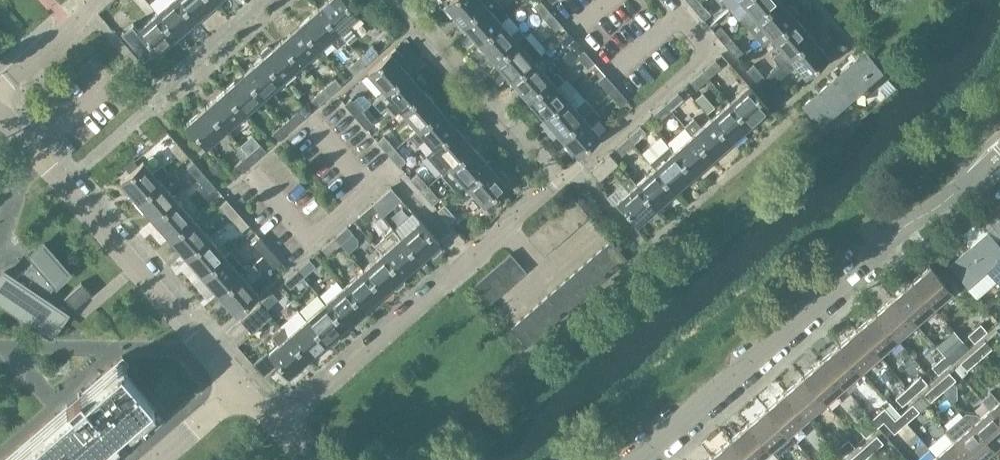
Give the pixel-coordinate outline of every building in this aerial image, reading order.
[(157,11),(177,34),(196,18),(181,0),(170,0),(157,11)] [(196,18),(215,1),(214,0),(181,0),(196,18)] [(318,6),(339,29),(347,39),(345,40),(348,44),(358,36),(346,22),(358,12),(347,0),(325,0),(318,6)] [(463,23),(486,3),(489,0),(450,0),(445,4),(463,23)] [(463,23),(479,41),(502,21),(492,10),(500,3),(497,0),(489,0),(486,3),(463,23)] [(544,17),(551,11),(541,0),(538,0),(533,4),(544,17)] [(693,5),(704,18),(711,12),(701,0),(699,0),(693,5)] [(746,25),(775,0),(737,0),(729,7),(746,25)] [(796,14),(799,12),(799,9),(793,2),(790,2),(787,4),(784,0),(775,0),(746,25),(762,44),(773,34),(796,14)] [(318,6),(300,23),(320,46),(329,38),(337,47),(345,40),(347,39),(339,29),(318,6)] [(134,23),(122,33),(144,59),(156,49),(158,51),(177,34),(157,11),(138,28),(134,23)] [(551,11),(544,17),(555,29),(562,24),(551,11)] [(773,57),(778,63),(812,33),(796,14),(773,34),(784,47),(773,57)] [(502,21),(479,41),(495,60),(518,40),(525,34),(518,26),(511,32),(502,21)] [(300,23),(281,39),(301,62),(320,46),(300,23)] [(715,30),(726,42),(733,36),(722,24),(715,30)] [(812,33),(778,63),(787,73),(799,63),(806,72),(829,52),(812,33)] [(518,40),(495,60),(512,79),(534,59),(541,52),(525,34),(518,40)] [(566,42),(577,54),(583,49),(572,36),(566,42)] [(733,36),(726,42),(737,55),(744,49),(733,36)] [(264,54),(262,56),(283,79),(301,62),(281,39),(274,46),(272,44),(269,44),(263,50),(263,53),(264,54)] [(374,41),(362,52),(368,59),(380,48),(374,41)] [(369,71),(385,90),(408,70),(401,62),(404,60),(404,55),(396,46),(369,71)] [(867,47),(835,75),(852,95),(868,81),(874,87),(890,73),(867,47)] [(583,49),(577,54),(588,67),(594,61),(583,49)] [(368,59),(362,52),(349,63),(355,71),(368,59)] [(560,53),(553,59),(561,69),(569,62),(560,53)] [(262,56),(244,72),(264,95),(283,79),(262,56)] [(716,57),(703,69),(709,75),(722,64),(716,57)] [(528,97),(557,72),(561,69),(553,59),(543,68),(534,59),(512,79),(528,97)] [(748,68),(759,80),(766,75),(755,62),(748,68)] [(709,75),(703,69),(691,80),(697,86),(709,75)] [(402,109),(425,89),(427,86),(427,82),(422,77),(418,76),(416,78),(408,70),(385,90),(402,109)] [(244,72),(225,89),(246,112),(264,95),(244,72)] [(528,97),(544,116),(567,96),(557,85),(564,79),(557,72),(528,97)] [(336,74),(324,85),(331,92),(343,82),(336,74)] [(599,80),(610,92),(616,86),(606,74),(599,80)] [(766,75),(759,80),(770,93),(777,87),(766,75)] [(852,95),(835,75),(803,103),(826,129),(841,115),(836,108),(852,95)] [(748,82),(729,99),(749,122),(768,105),(762,98),(748,82)] [(331,92),(324,85),(312,96),(318,103),(331,92)] [(616,86),(610,92),(620,104),(627,98),(616,86)] [(215,98),(207,106),(227,129),(246,112),(225,89),(215,98)] [(402,109),(418,127),(441,107),(425,89),(402,109)] [(678,90),(665,101),(672,108),(684,97),(678,90)] [(345,102),(356,115),(363,109),(352,96),(345,102)] [(567,96),(544,116),(561,135),(584,114),(593,106),(586,97),(576,106),(569,98),(567,96)] [(729,99),(710,115),(731,138),(749,122),(729,99)] [(672,108),(665,101),(653,112),(659,120),(672,108)] [(227,129),(207,106),(187,123),(208,145),(227,129)] [(584,114),(561,135),(578,153),(600,133),(591,122),(600,113),(593,106),(584,114)] [(418,127),(434,146),(457,126),(460,124),(460,120),(455,114),(451,114),(448,116),(441,107),(418,127)] [(298,108),(285,119),(292,127),(304,115),(298,108)] [(363,109),(356,115),(367,128),(374,122),(363,109)] [(684,124),(692,132),(712,155),(731,138),(710,115),(701,124),(694,115),(684,124)] [(292,127),(285,119),(272,130),(279,138),(292,127)] [(640,123),(628,134),(634,141),(647,130),(640,123)] [(434,146),(425,153),(442,172),(450,165),(473,145),(457,126),(434,146)] [(834,128),(827,134),(835,142),(841,137),(834,128)] [(692,132),(673,148),(694,171),(712,155),(692,132)] [(377,140),(388,152),(395,146),(384,134),(377,140)] [(634,141),(628,134),(616,145),(622,153),(634,141)] [(260,141),(248,152),(255,160),(267,149),(260,141)] [(190,154),(178,142),(171,148),(183,161),(190,154)] [(670,144),(651,161),(655,165),(675,188),(694,171),(673,148),(670,144)] [(450,165),(467,183),(490,163),(473,145),(450,165)] [(395,146),(388,152),(399,165),(406,159),(395,146)] [(597,162),(589,169),(598,180),(619,161),(616,158),(609,151),(597,162)] [(255,160),(248,152),(235,163),(242,171),(255,160)] [(138,199),(161,179),(169,172),(162,165),(154,171),(144,160),(121,180),(138,199)] [(188,166),(199,179),(206,173),(195,160),(188,166)] [(467,183),(458,190),(466,199),(474,192),(483,203),(490,210),(501,200),(495,193),(506,182),(509,179),(509,176),(502,168),(499,168),(496,171),(490,163),(467,183)] [(655,165),(636,181),(657,204),(675,188),(655,165)] [(410,178),(422,191),(429,185),(417,172),(410,178)] [(206,173),(199,179),(210,191),(217,185),(206,173)] [(627,189),(617,198),(632,215),(638,221),(657,204),(636,181),(630,175),(621,183),(627,189)] [(517,195),(526,187),(518,178),(509,186),(517,195)] [(138,199),(154,218),(177,198),(161,179),(138,199)] [(429,185),(422,191),(434,205),(441,199),(429,185)] [(373,203),(379,209),(383,215),(402,198),(392,186),(373,203)] [(574,195),(564,204),(580,222),(590,214),(574,195)] [(154,218),(170,237),(193,216),(177,198),(154,218)] [(220,204),(231,216),(238,210),(227,198),(220,204)] [(437,208),(448,221),(455,215),(444,202),(437,208)] [(379,209),(373,203),(360,214),(366,221),(379,209)] [(564,204),(556,211),(572,229),(580,222),(564,204)] [(986,216),(999,231),(999,204),(986,216)] [(238,210),(231,216),(243,229),(249,223),(238,210)] [(556,211),(546,219),(562,238),(572,229),(556,211)] [(170,237),(186,255),(210,235),(193,216),(170,237)] [(420,218),(401,235),(420,258),(429,250),(431,253),(435,253),(441,249),(441,244),(439,242),(440,241),(420,218)] [(546,219),(538,227),(554,245),(562,238),(546,219)] [(347,226),(334,237),(340,243),(353,232),(347,226)] [(554,245),(538,227),(529,235),(545,253),(554,245)] [(378,247),(382,252),(402,274),(420,258),(401,235),(395,229),(388,236),(388,238),(378,247)] [(976,295),(995,277),(999,282),(999,244),(988,231),(949,264),(976,295)] [(186,255),(203,274),(226,254),(210,235),(186,255)] [(253,241),(264,254),(271,248),(260,235),(253,241)] [(340,243),(334,237),(322,248),(328,255),(340,243)] [(611,238),(602,246),(618,264),(627,256),(611,238)] [(0,280),(0,299),(53,334),(68,312),(47,298),(58,282),(69,272),(44,244),(32,255),(37,260),(16,278),(6,271),(0,280)] [(602,246),(593,253),(609,272),(618,264),(602,246)] [(271,248),(264,254),(276,266),(282,260),(271,248)] [(203,274),(218,292),(246,268),(230,250),(226,254),(203,274)] [(511,250),(501,259),(517,277),(527,268),(511,250)] [(382,252),(363,268),(383,291),(391,283),(394,286),(398,286),(404,281),(404,277),(402,274),(382,252)] [(593,253),(584,261),(600,280),(609,272),(593,253)] [(310,259),(297,270),(303,276),(316,265),(310,259)] [(501,259),(492,267),(509,285),(517,277),(501,259)] [(246,268),(218,292),(236,312),(259,292),(250,281),(262,271),(254,261),(246,268)] [(584,261),(575,269),(591,288),(600,280),(584,261)] [(930,266),(911,282),(933,307),(943,298),(952,290),(943,280),(930,266)] [(492,267),(483,275),(499,293),(509,285),(492,267)] [(363,268),(344,284),(364,307),(383,291),(363,268)] [(575,269),(566,277),(582,296),(591,288),(575,269)] [(303,276),(297,270),(285,281),(291,287),(303,276)] [(499,293),(483,275),(474,283),(490,301),(499,293)] [(566,277),(557,285),(573,304),(582,296),(566,277)] [(65,296),(67,298),(75,307),(92,292),(82,281),(65,296)] [(911,282),(893,298),(915,322),(933,307),(911,282)] [(344,284),(326,301),(346,323),(364,307),(344,284)] [(557,285),(548,293),(564,312),(573,304),(557,285)] [(273,291),(260,302),(266,309),(279,298),(273,291)] [(548,293),(539,301),(555,319),(564,312),(548,293)] [(893,298),(875,313),(897,338),(915,322),(893,298)] [(326,301),(307,317),(327,340),(329,342),(333,342),(339,338),(339,333),(337,331),(346,323),(326,301)] [(539,301),(530,309),(546,328),(555,319),(539,301)] [(266,309),(260,302),(241,319),(253,332),(272,315),(266,309)] [(988,308),(995,316),(999,311),(999,309),(995,303),(988,308)] [(530,309),(521,317),(537,336),(546,328),(530,309)] [(875,313),(857,329),(879,354),(897,338),(875,313)] [(307,317),(288,333),(308,356),(327,340),(307,317)] [(537,336),(521,317),(511,325),(528,344),(537,336)] [(969,334),(976,341),(989,330),(982,322),(969,334)] [(281,328),(272,335),(278,342),(287,334),(281,328)] [(857,329),(839,345),(861,370),(879,354),(857,329)] [(308,356),(288,333),(287,334),(278,342),(269,350),(289,373),(308,356)] [(987,340),(974,351),(981,359),(994,348),(987,340)] [(958,344),(945,355),(952,362),(964,351),(958,344)] [(839,345),(821,360),(843,385),(861,370),(839,345)] [(981,359),(974,351),(962,362),(968,370),(981,359)] [(155,406),(123,368),(129,363),(122,355),(1,459),(92,459),(155,406)] [(952,362),(945,355),(933,365),(939,373),(952,362)] [(821,360),(803,376),(825,401),(843,385),(821,360)] [(951,371),(938,382),(945,390),(957,379),(951,371)] [(921,375),(909,386),(915,394),(928,383),(921,375)] [(803,376),(785,392),(806,417),(825,401),(803,376)] [(945,390),(938,382),(925,394),(932,401),(945,390)] [(915,394),(909,386),(896,397),(903,404),(915,394)] [(999,419),(999,399),(999,400),(991,391),(981,399),(989,408),(990,408),(999,419)] [(785,392),(767,408),(788,432),(806,417),(785,392)] [(914,404),(901,415),(907,422),(920,411),(914,404)] [(885,407),(871,419),(877,426),(884,421),(885,423),(893,416),(885,407)] [(749,423),(770,448),(777,456),(795,440),(788,432),(767,408),(749,423)] [(993,448),(999,442),(999,419),(990,408),(989,408),(972,423),(993,448)] [(945,430),(953,439),(972,459),(979,459),(993,448),(972,423),(964,414),(945,430)] [(896,419),(893,416),(885,423),(895,433),(907,422),(901,415),(896,419)] [(877,426),(871,419),(859,429),(866,436),(877,426)] [(731,439),(749,459),(757,459),(770,448),(749,423),(731,439)] [(877,435),(865,446),(871,454),(884,443),(877,435)] [(849,438),(836,449),(842,457),(855,446),(849,438)] [(713,455),(717,459),(749,459),(731,439),(713,455)] [(940,459),(972,459),(953,439),(935,455),(940,459)] [(865,446),(852,457),(854,459),(864,459),(871,454),(865,446)] [(836,449),(824,459),(839,459),(842,457),(836,449)]
